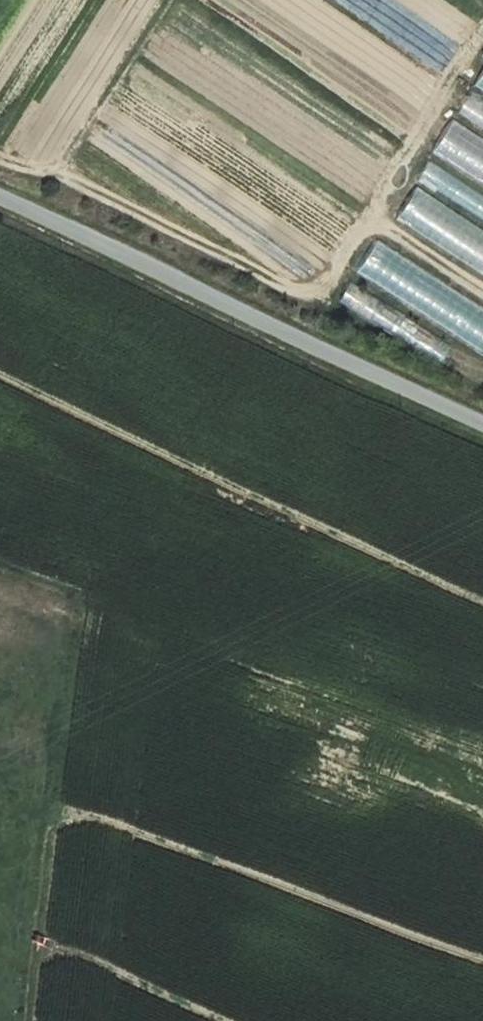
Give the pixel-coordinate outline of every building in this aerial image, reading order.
[(467,86),(482,96),(482,62),(467,86)] [(463,93),(451,111),(482,132),(482,106),(463,93)] [(447,119),(426,152),(482,189),(482,142),(447,119)] [(431,159),(421,174),(482,217),(482,193),(431,159)] [(404,182),(382,214),(482,280),(482,234),(404,182)] [(366,238),(344,272),(482,361),(482,312),(366,238)]
